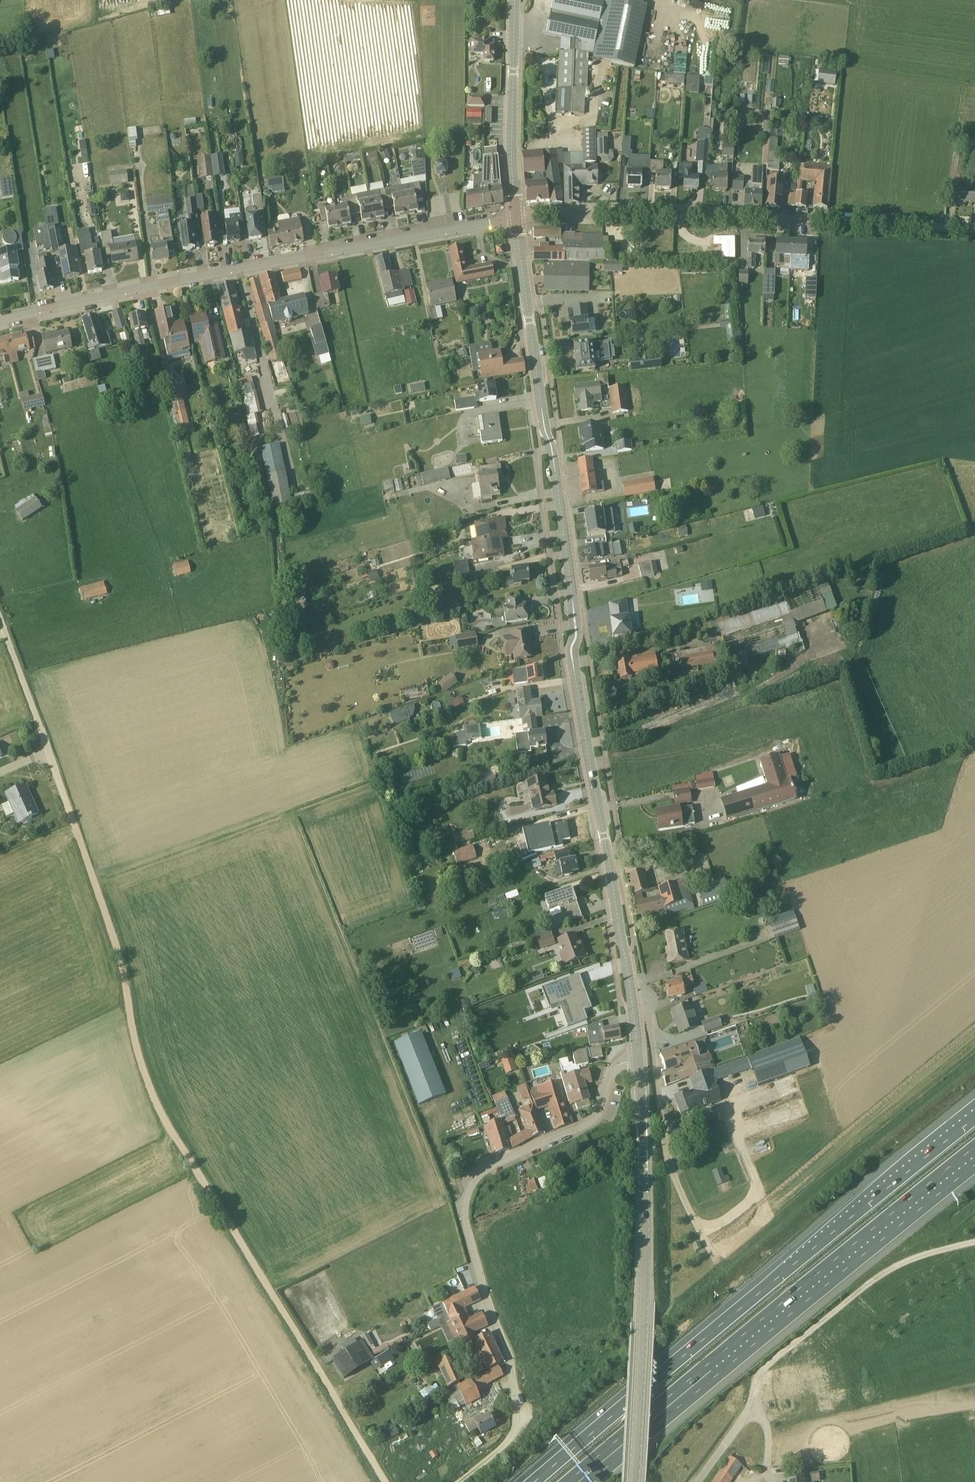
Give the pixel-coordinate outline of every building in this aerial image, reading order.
[(594,53),(593,59),(634,67),(647,5),(621,0),(605,0),(600,24),(596,45),(594,53)] [(596,45),(600,24),(550,13),(548,24),(546,34),(561,38),(596,45)] [(596,45),(561,38),(560,51),(588,52),(594,53),(596,45)] [(489,46),(490,41),(471,41),(471,54),(485,55),(484,61),(494,61),(494,46),(489,46)] [(587,88),(588,52),(560,51),(557,113),(583,114),(585,88),(587,88)] [(686,53),(674,53),(673,71),(686,72),(686,53)] [(819,70),(817,84),(835,86),(837,72),(819,70)] [(684,87),(685,76),(665,74),(665,83),(669,83),(669,86),(684,87)] [(686,94),(699,95),(700,76),(687,76),(686,94)] [(713,86),(713,78),(705,77),(705,86),(713,86)] [(468,106),(484,106),(484,97),(468,97),(468,106)] [(467,110),(466,119),(481,119),(482,110),(467,110)] [(196,119),(184,120),(185,127),(196,126),(196,119)] [(595,129),(584,130),(584,163),(596,163),(595,129)] [(621,156),(629,157),(631,138),(623,138),(621,156)] [(778,139),(771,138),(768,169),(779,170),(781,158),(779,158),(779,154),(777,154),(778,139)] [(82,157),(88,156),(85,140),(79,141),(82,157)] [(606,140),(597,140),(598,157),(607,156),(606,140)] [(708,141),(698,140),(696,162),(699,163),(698,173),(705,174),(708,141)] [(734,145),(722,144),(722,157),(733,157),(734,145)] [(387,149),(378,152),(381,159),(389,157),(387,149)] [(542,152),(523,154),(522,154),(526,203),(549,201),(550,205),(562,204),(562,194),(558,164),(572,162),(570,149),(556,151),(542,152)] [(974,192),(974,188),(974,178),(964,177),(968,153),(956,150),(949,190),(959,191),(958,204),(967,204),(974,204),(974,192)] [(483,177),(483,207),(502,203),(498,153),(483,154),(483,158),(483,177)] [(220,156),(211,157),(214,177),(223,175),(220,156)] [(200,178),(214,177),(211,157),(197,159),(200,178)] [(440,177),(446,176),(445,174),(446,173),(448,171),(447,164),(444,162),(443,162),(443,160),(437,161),(437,163),(435,166),(436,173),(439,175),(440,177)] [(663,162),(649,161),(649,163),(649,173),(656,174),(655,189),(670,190),(670,174),(663,174),(663,162)] [(426,175),(425,162),(415,164),(417,177),(426,175)] [(628,162),(627,172),(626,188),(641,188),(642,173),(649,173),(649,163),(628,162)] [(691,165),(679,164),(678,177),(684,177),(684,190),(698,191),(698,178),(691,178),(691,165)] [(816,182),(814,207),(827,209),(832,168),(804,165),(799,165),(797,184),(796,191),(795,194),(794,206),(806,208),(807,194),(801,193),(802,181),(816,182)] [(706,173),(705,185),(712,186),(712,191),(726,192),(727,166),(720,166),(720,176),(713,175),(713,173),(706,173)] [(731,192),(744,192),(744,206),(761,207),(764,167),(753,166),(752,183),(743,182),(743,178),(732,178),(731,192)] [(597,184),(596,167),(565,168),(566,204),(578,203),(578,185),(597,184)] [(111,174),(112,185),(127,183),(126,171),(120,172),(120,168),(114,168),(115,174),(111,174)] [(264,171),(265,178),(267,188),(283,185),(281,175),(273,176),(272,170),(264,171)] [(768,178),(766,207),(784,209),(786,179),(779,179),(780,173),(770,173),(770,178),(768,178)] [(483,207),(483,177),(474,177),(473,192),(467,193),(467,209),(483,207)] [(1,198),(13,197),(12,178),(0,179),(1,198)] [(369,192),(383,189),(382,182),(367,185),(369,192)] [(401,186),(407,215),(415,214),(414,212),(418,211),(418,213),(425,212),(423,202),(420,203),(420,200),(423,199),(419,183),(401,186)] [(351,195),(367,193),(366,186),(350,188),(351,195)] [(388,206),(394,205),(396,216),(399,215),(400,217),(407,215),(401,186),(385,190),(388,206)] [(368,193),(374,222),(381,220),(381,219),(384,218),(382,207),(388,206),(385,190),(378,191),(368,193)] [(268,200),(271,195),(265,191),(262,196),(268,200)] [(351,196),(352,199),(355,213),(360,212),(362,222),(366,222),(366,223),(374,222),(368,193),(351,196)] [(148,214),(156,213),(168,212),(174,211),(172,195),(145,198),(148,214)] [(263,214),(261,195),(254,196),(253,198),(254,209),(247,210),(245,212),(249,240),(261,239),(258,215),(263,214)] [(335,202),(340,228),(348,227),(347,225),(351,225),(349,214),(355,213),(352,199),(335,202)] [(188,217),(197,216),(195,200),(186,201),(188,217)] [(340,228),(335,202),(318,206),(321,219),(327,218),(329,229),(333,228),(333,230),(340,228)] [(170,221),(168,212),(156,213),(158,223),(170,221)] [(244,234),(241,215),(230,216),(231,223),(225,223),(228,243),(240,242),(239,234),(244,234)] [(293,220),(279,223),(278,223),(279,231),(268,233),(271,249),(303,242),(298,216),(296,215),(294,215),(292,218),(293,220)] [(192,250),(192,249),(195,248),(193,229),(198,229),(197,216),(188,217),(189,225),(180,226),(183,250),(186,249),(186,250),(187,250),(187,251),(188,251),(189,251),(190,251),(191,251),(191,250),(192,250)] [(214,217),(202,219),(206,246),(208,246),(210,248),(214,247),(215,245),(217,245),(214,217)] [(44,251),(52,249),(48,231),(47,224),(39,225),(35,226),(36,229),(34,230),(37,247),(43,246),(44,251)] [(561,227),(533,228),(534,238),(561,236),(561,227)] [(59,229),(48,231),(52,249),(53,255),(60,255),(64,278),(80,275),(75,249),(64,251),(59,229)] [(111,231),(101,233),(104,254),(111,253),(113,264),(127,261),(127,263),(138,261),(135,244),(114,247),(111,231)] [(23,249),(21,233),(13,232),(13,235),(13,234),(12,234),(11,234),(10,234),(8,234),(7,235),(6,236),(5,237),(4,238),(4,239),(4,240),(4,242),(4,243),(5,245),(6,246),(7,247),(8,248),(9,248),(10,248),(12,248),(14,247),(15,246),(16,250),(23,249)] [(161,234),(162,241),(173,239),(172,232),(161,234)] [(534,261),(545,261),(616,261),(616,242),(603,242),(603,235),(575,235),(575,233),(564,233),(563,244),(549,244),(540,244),(540,250),(534,250),(534,261)] [(735,259),(735,235),(715,235),(715,243),(723,243),(723,259),(735,259)] [(89,236),(78,238),(80,247),(85,246),(86,255),(85,255),(89,274),(102,271),(99,253),(92,254),(89,236)] [(175,251),(173,239),(162,241),(163,247),(151,249),(153,262),(168,260),(167,253),(175,251)] [(765,241),(748,240),(748,254),(748,268),(754,268),(755,254),(765,255),(765,241)] [(791,257),(791,242),(776,241),(775,265),(783,265),(783,257),(791,257)] [(791,242),(791,257),(798,257),(798,265),(805,266),(806,242),(791,242)] [(462,247),(450,249),(457,283),(493,276),(491,264),(466,269),(462,247)] [(1,275),(2,277),(0,277),(0,279),(1,283),(19,281),(18,273),(16,268),(18,268),(16,250),(9,251),(8,249),(3,252),(0,252),(0,270),(1,275)] [(46,254),(38,255),(42,274),(37,275),(40,292),(54,289),(52,281),(53,280),(52,272),(51,272),(48,260),(46,254)] [(376,259),(384,293),(387,301),(403,297),(402,292),(404,291),(403,288),(412,286),(410,278),(411,278),(411,275),(409,275),(408,271),(392,274),(388,256),(376,259)] [(694,262),(694,273),(707,273),(707,262),(694,262)] [(545,290),(555,290),(555,291),(587,292),(587,264),(545,263),(545,290)] [(775,270),(764,270),(763,295),(774,295),(775,270)] [(748,272),(739,272),(739,285),(748,285),(748,272)] [(273,275),(260,278),(273,323),(285,320),(285,321),(286,323),(289,323),(292,321),(292,318),(308,313),(303,295),(279,302),(276,293),(278,292),(273,275)] [(330,306),(328,294),(339,292),(335,276),(321,279),(324,295),(314,297),(317,309),(330,306)] [(816,279),(806,279),(805,299),(815,300),(816,279)] [(443,285),(427,288),(431,304),(447,300),(447,304),(456,302),(451,281),(443,282),(443,285)] [(254,349),(250,331),(247,320),(241,321),(239,308),(233,284),(218,287),(235,354),(243,352),(244,359),(252,357),(252,359),(257,358),(255,352),(254,349)] [(413,290),(405,292),(408,306),(416,304),(413,290)] [(271,323),(265,303),(255,306),(261,326),(271,362),(269,362),(275,386),(288,382),(272,323),(271,323)] [(434,306),(426,308),(429,321),(437,319),(434,306)] [(571,321),(573,335),(589,333),(587,319),(585,306),(573,307),(575,321),(571,321)] [(167,350),(171,349),(172,354),(189,350),(183,323),(174,325),(171,309),(156,312),(162,340),(164,340),(167,350)] [(121,310),(112,313),(118,331),(127,328),(121,310)] [(196,343),(201,342),(206,363),(224,359),(215,320),(206,322),(204,312),(190,315),(196,343)] [(801,323),(803,316),(797,313),(794,321),(801,323)] [(144,315),(129,318),(132,332),(134,332),(137,347),(145,345),(141,330),(147,329),(144,315)] [(82,321),(91,350),(88,351),(91,361),(99,359),(96,349),(105,346),(97,317),(82,321)] [(330,355),(321,325),(310,328),(319,358),(330,355)] [(52,334),(42,336),(45,354),(72,348),(68,332),(52,336),(52,334)] [(8,346),(9,354),(16,353),(29,349),(25,335),(8,339),(9,346),(8,346)] [(9,354),(8,346),(9,346),(8,339),(0,341),(0,357),(2,356),(9,354)] [(594,363),(602,362),(600,343),(592,344),(592,343),(574,345),(577,371),(595,369),(594,363)] [(525,372),(523,360),(501,364),(499,352),(492,353),(479,355),(478,346),(470,348),(470,346),(469,347),(473,373),(474,373),(473,371),(481,370),(482,379),(525,372)] [(460,351),(461,359),(468,357),(466,350),(460,351)] [(53,355),(33,360),(36,372),(41,371),(42,372),(56,369),(53,355)] [(637,360),(638,370),(657,368),(657,359),(637,360)] [(295,379),(291,367),(286,369),(290,380),(295,379)] [(41,371),(36,372),(37,380),(45,379),(43,372),(42,372),(41,371)] [(596,384),(574,387),(576,400),(580,399),(582,411),(593,410),(592,403),(594,403),(594,402),(601,401),(599,385),(608,384),(607,374),(597,375),(598,379),(595,380),(596,384)] [(251,378),(239,381),(240,386),(253,384),(251,378)] [(424,384),(417,385),(418,392),(425,391),(424,384)] [(479,394),(475,394),(476,402),(480,402),(496,399),(494,384),(478,386),(479,394)] [(401,386),(393,387),(395,394),(402,393),(401,386)] [(625,386),(610,388),(613,413),(629,411),(625,386)] [(173,403),(182,401),(179,387),(169,389),(173,403)] [(20,393),(21,400),(24,411),(45,406),(42,395),(30,398),(29,391),(20,393)] [(473,398),(455,401),(456,411),(474,408),(473,398)] [(234,415),(239,433),(246,431),(242,413),(234,415)] [(370,415),(361,416),(363,426),(372,424),(370,415)] [(499,433),(496,415),(478,417),(482,444),(502,441),(501,433),(499,433)] [(597,434),(596,425),(579,427),(581,445),(585,444),(586,451),(603,449),(601,434),(597,434)] [(632,451),(631,442),(617,443),(618,452),(632,451)] [(267,477),(285,473),(279,444),(264,448),(261,448),(267,477)] [(466,455),(455,456),(456,464),(467,463),(466,455)] [(595,484),(591,459),(578,461),(580,477),(580,478),(582,495),(604,491),(603,483),(595,484)] [(474,463),(450,466),(451,476),(475,473),(474,463)] [(413,470),(411,464),(404,465),(405,472),(413,470)] [(477,476),(481,498),(500,495),(497,478),(502,477),(500,465),(478,468),(479,476),(477,476)] [(448,468),(415,476),(418,487),(450,479),(448,468)] [(653,478),(623,484),(625,497),(655,491),(653,478)] [(382,484),(380,484),(382,492),(394,489),(392,481),(391,481),(383,483),(382,484)] [(35,499),(16,511),(23,521),(41,508),(35,499)] [(765,516),(763,506),(752,508),(755,518),(765,516)] [(585,513),(588,537),(605,534),(605,533),(614,532),(611,511),(602,512),(602,511),(585,513)] [(500,538),(501,539),(507,538),(504,520),(475,524),(478,542),(500,538)] [(628,526),(630,536),(639,534),(637,524),(628,526)] [(679,537),(687,535),(685,526),(677,527),(679,537)] [(500,538),(478,542),(471,543),(474,561),(503,556),(501,539),(500,538)] [(586,549),(588,562),(614,557),(612,544),(601,545),(602,546),(586,549)] [(601,566),(589,568),(591,581),(599,580),(599,582),(608,580),(608,579),(623,576),(621,569),(629,566),(627,559),(601,566)] [(188,562),(173,565),(176,576),(191,573),(188,562)] [(654,574),(651,562),(639,565),(642,578),(654,574)] [(502,580),(503,587),(514,586),(521,585),(521,582),(529,581),(527,567),(512,570),(513,578),(502,580)] [(731,656),(733,664),(790,647),(791,648),(800,645),(794,625),(826,613),(826,612),(837,609),(830,588),(848,581),(845,573),(815,584),(702,621),(707,638),(720,634),(727,657),(731,656)] [(713,590),(711,581),(700,583),(702,592),(713,590)] [(104,583),(80,588),(83,599),(107,594),(104,583)] [(308,603),(306,596),(300,597),(302,605),(308,603)] [(453,612),(451,608),(446,609),(443,598),(437,600),(442,616),(453,612)] [(504,608),(506,623),(527,620),(525,605),(522,605),(521,599),(506,601),(507,608),(504,608)] [(625,599),(610,604),(611,620),(613,638),(630,636),(628,617),(627,618),(625,599)] [(460,632),(459,618),(449,618),(448,616),(446,616),(447,633),(460,632)] [(503,637),(506,655),(514,654),(515,660),(531,657),(530,649),(532,648),(529,630),(510,633),(511,636),(503,637)] [(475,634),(450,638),(451,644),(453,643),(454,650),(477,647),(475,634)] [(715,664),(712,647),(665,655),(667,663),(680,661),(682,670),(715,664)] [(658,672),(655,654),(617,661),(620,680),(632,678),(631,677),(658,672)] [(543,681),(541,667),(518,670),(518,676),(513,676),(515,685),(528,683),(543,681)] [(452,674),(438,685),(445,693),(459,683),(452,674)] [(516,690),(520,719),(523,719),(522,718),(535,717),(542,716),(540,701),(531,702),(530,694),(529,689),(516,690)] [(460,696),(450,703),(454,708),(455,710),(464,703),(460,696)] [(410,720),(410,718),(407,709),(395,713),(390,714),(393,725),(410,720)] [(522,718),(523,719),(524,726),(528,725),(528,729),(524,729),(525,733),(515,735),(517,754),(531,753),(530,749),(546,746),(544,732),(537,733),(535,717),(522,718)] [(464,727),(466,739),(466,740),(454,744),(454,748),(467,747),(466,743),(471,743),(471,741),(475,740),(474,726),(464,727)] [(768,786),(723,800),(729,819),(795,798),(789,779),(785,781),(778,756),(761,761),(768,786)] [(493,770),(474,776),(477,785),(495,780),(493,770)] [(527,782),(528,788),(533,810),(556,805),(553,794),(548,795),(545,778),(527,782)] [(32,817),(39,814),(26,786),(6,795),(20,825),(33,819),(32,817)] [(688,789),(674,792),(676,804),(690,802),(688,789)] [(444,793),(417,801),(420,809),(446,800),(444,793)] [(659,830),(680,826),(695,824),(692,807),(658,812),(661,829),(659,829),(659,830)] [(530,826),(535,844),(552,840),(554,848),(563,846),(561,841),(570,839),(566,822),(550,826),(549,822),(530,826)] [(453,834),(456,845),(456,844),(475,839),(472,829),(453,834)] [(509,835),(514,850),(528,846),(523,830),(509,835)] [(476,858),(472,847),(453,852),(457,864),(466,861),(468,865),(477,862),(476,858)] [(575,859),(572,848),(554,853),(556,862),(554,863),(555,866),(560,865),(562,877),(572,875),(571,873),(578,872),(575,859)] [(541,867),(540,863),(539,858),(531,860),(534,869),(541,867)] [(661,917),(695,906),(687,880),(649,891),(643,870),(627,875),(633,896),(637,915),(658,910),(661,917)] [(708,885),(699,887),(704,906),(712,904),(731,899),(725,880),(708,885)] [(572,888),(544,897),(549,909),(565,904),(567,910),(578,907),(576,902),(574,903),(573,901),(576,900),(572,888)] [(493,911),(496,919),(509,915),(506,906),(493,911)] [(568,913),(568,914),(552,919),(555,927),(571,921),(568,913)] [(796,918),(766,928),(770,941),(800,930),(796,918)] [(682,930),(665,933),(670,953),(667,954),(669,964),(688,960),(682,930)] [(551,935),(537,940),(541,949),(555,944),(551,935)] [(577,943),(574,935),(558,941),(562,953),(560,954),(564,965),(586,957),(580,942),(577,943)] [(479,969),(475,965),(470,971),(475,975),(479,969)] [(458,969),(450,971),(453,980),(461,977),(458,969)] [(526,975),(530,983),(544,978),(540,969),(526,975)] [(592,1008),(580,975),(542,989),(550,1008),(551,1007),(553,1011),(562,1008),(569,1026),(588,1019),(585,1011),(592,1008)] [(666,984),(668,994),(668,998),(684,995),(683,987),(694,985),(692,977),(684,979),(674,980),(674,983),(666,984)] [(705,985),(693,990),(696,996),(707,991),(705,985)] [(471,1007),(469,999),(457,1004),(460,1011),(471,1007)] [(680,1034),(698,1028),(689,1004),(672,1010),(680,1034)] [(777,1014),(769,1017),(773,1027),(781,1024),(777,1014)] [(702,1023),(703,1026),(705,1032),(721,1026),(720,1023),(721,1022),(720,1021),(718,1018),(702,1023)] [(604,1043),(604,1041),(621,1038),(618,1026),(604,1028),(602,1021),(550,1039),(552,1045),(561,1042),(561,1043),(574,1039),(573,1035),(587,1032),(590,1046),(604,1043)] [(419,1032),(392,1042),(416,1110),(444,1100),(419,1032)] [(748,1058),(752,1069),(758,1086),(811,1067),(801,1039),(748,1058)] [(682,1081),(690,1078),(711,1071),(715,1069),(710,1055),(706,1057),(701,1042),(706,1040),(660,1056),(665,1070),(683,1064),(686,1070),(679,1072),(682,1081)] [(603,1057),(600,1047),(572,1053),(575,1067),(589,1064),(588,1059),(591,1058),(591,1060),(603,1057)] [(520,1052),(515,1053),(517,1058),(518,1058),(519,1063),(524,1062),(523,1056),(522,1056),(520,1052)] [(501,1060),(504,1067),(514,1064),(512,1057),(501,1060)] [(711,1071),(715,1082),(752,1069),(748,1058),(715,1070),(715,1069),(711,1071)] [(570,1085),(577,1110),(591,1106),(588,1096),(589,1096),(590,1093),(589,1089),(587,1087),(585,1088),(583,1081),(590,1079),(588,1071),(581,1073),(580,1072),(567,1076),(566,1072),(561,1073),(564,1086),(570,1085)] [(690,1078),(695,1091),(701,1108),(722,1101),(715,1082),(711,1071),(690,1078)] [(539,1085),(555,1081),(554,1076),(538,1080),(539,1085)] [(549,1106),(556,1129),(570,1124),(570,1123),(572,1123),(569,1114),(567,1115),(558,1083),(529,1090),(537,1110),(549,1106)] [(519,1093),(527,1090),(525,1085),(517,1088),(519,1093)] [(689,1113),(701,1108),(695,1091),(675,1098),(681,1115),(687,1113),(687,1114),(689,1113)] [(760,1114),(767,1130),(806,1114),(799,1098),(760,1114)] [(507,1099),(496,1104),(503,1122),(515,1117),(507,1099)] [(520,1111),(527,1129),(521,1133),(525,1142),(531,1138),(544,1133),(533,1105),(520,1111)] [(512,1135),(509,1127),(504,1129),(501,1120),(485,1126),(494,1155),(511,1149),(508,1140),(506,1137),(512,1135)] [(525,1142),(521,1133),(509,1140),(512,1149),(525,1142)] [(717,1186),(730,1181),(728,1175),(723,1177),(721,1168),(712,1171),(717,1186)] [(528,1193),(539,1189),(535,1180),(529,1182),(531,1186),(527,1188),(528,1193)] [(446,1324),(464,1315),(462,1309),(480,1300),(474,1288),(432,1309),(437,1319),(427,1324),(431,1331),(441,1326),(446,1324)] [(467,1321),(464,1315),(446,1324),(454,1340),(451,1342),(455,1349),(473,1340),(477,1339),(474,1332),(488,1326),(481,1314),(467,1321)] [(369,1347),(370,1347),(373,1344),(374,1344),(367,1333),(362,1337),(369,1347)] [(490,1333),(477,1339),(473,1340),(487,1370),(503,1362),(490,1333)] [(354,1339),(340,1347),(344,1352),(357,1344),(354,1339)] [(376,1349),(372,1351),(374,1356),(395,1346),(393,1342),(388,1345),(387,1344),(376,1349)] [(370,1362),(358,1343),(357,1344),(344,1352),(332,1360),(344,1379),(370,1362)] [(463,1379),(450,1353),(435,1361),(448,1387),(463,1379)] [(477,1391),(504,1375),(499,1366),(486,1372),(485,1371),(470,1380),(477,1391)] [(477,1391),(470,1380),(445,1394),(454,1411),(466,1404),(469,1411),(483,1403),(477,1391)] [(495,1427),(489,1414),(482,1418),(480,1415),(473,1419),(474,1421),(465,1425),(469,1433),(478,1428),(481,1434),(495,1427)] [(475,1439),(474,1443),(478,1448),(482,1445),(477,1437),(475,1439)] [(735,1474),(741,1465),(730,1456),(712,1481),(729,1481),(735,1474)] [(789,1481),(814,1481),(820,1481),(819,1472),(795,1475),(795,1481),(789,1481)]
